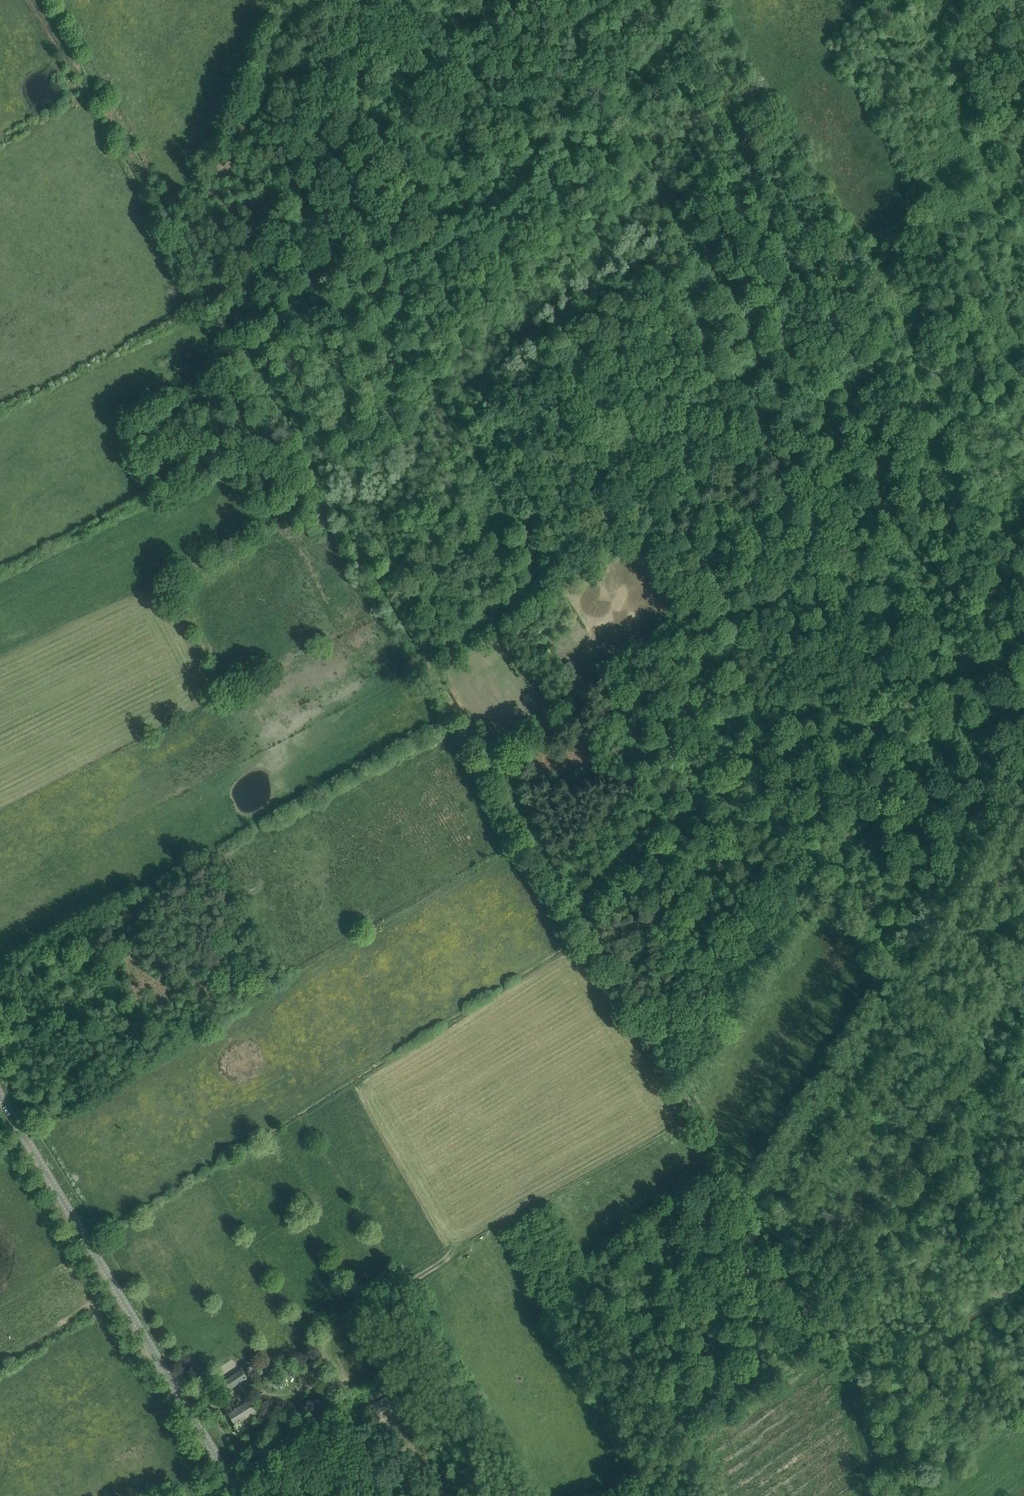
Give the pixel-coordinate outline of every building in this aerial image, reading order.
[(222,1382),(228,1390),(246,1378),(241,1370),(222,1382)] [(370,1405),(377,1417),(399,1405),(393,1393),(370,1405)] [(227,1412),(236,1426),(256,1413),(248,1399),(227,1412)]
